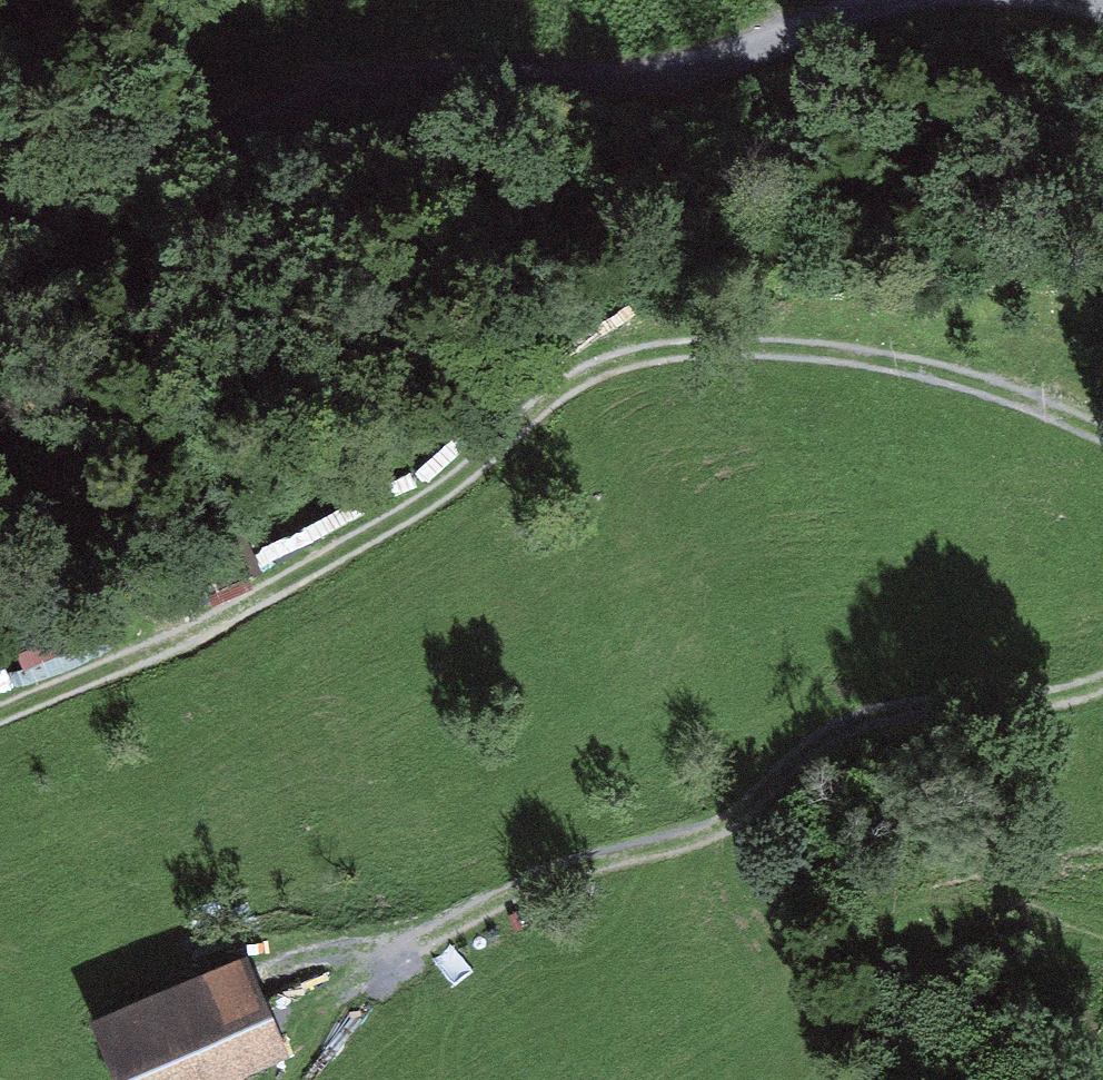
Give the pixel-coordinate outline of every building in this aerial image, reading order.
[(91,1018),(117,1079),(246,1079),(244,1074),(291,1054),(249,953),(91,1018)]
